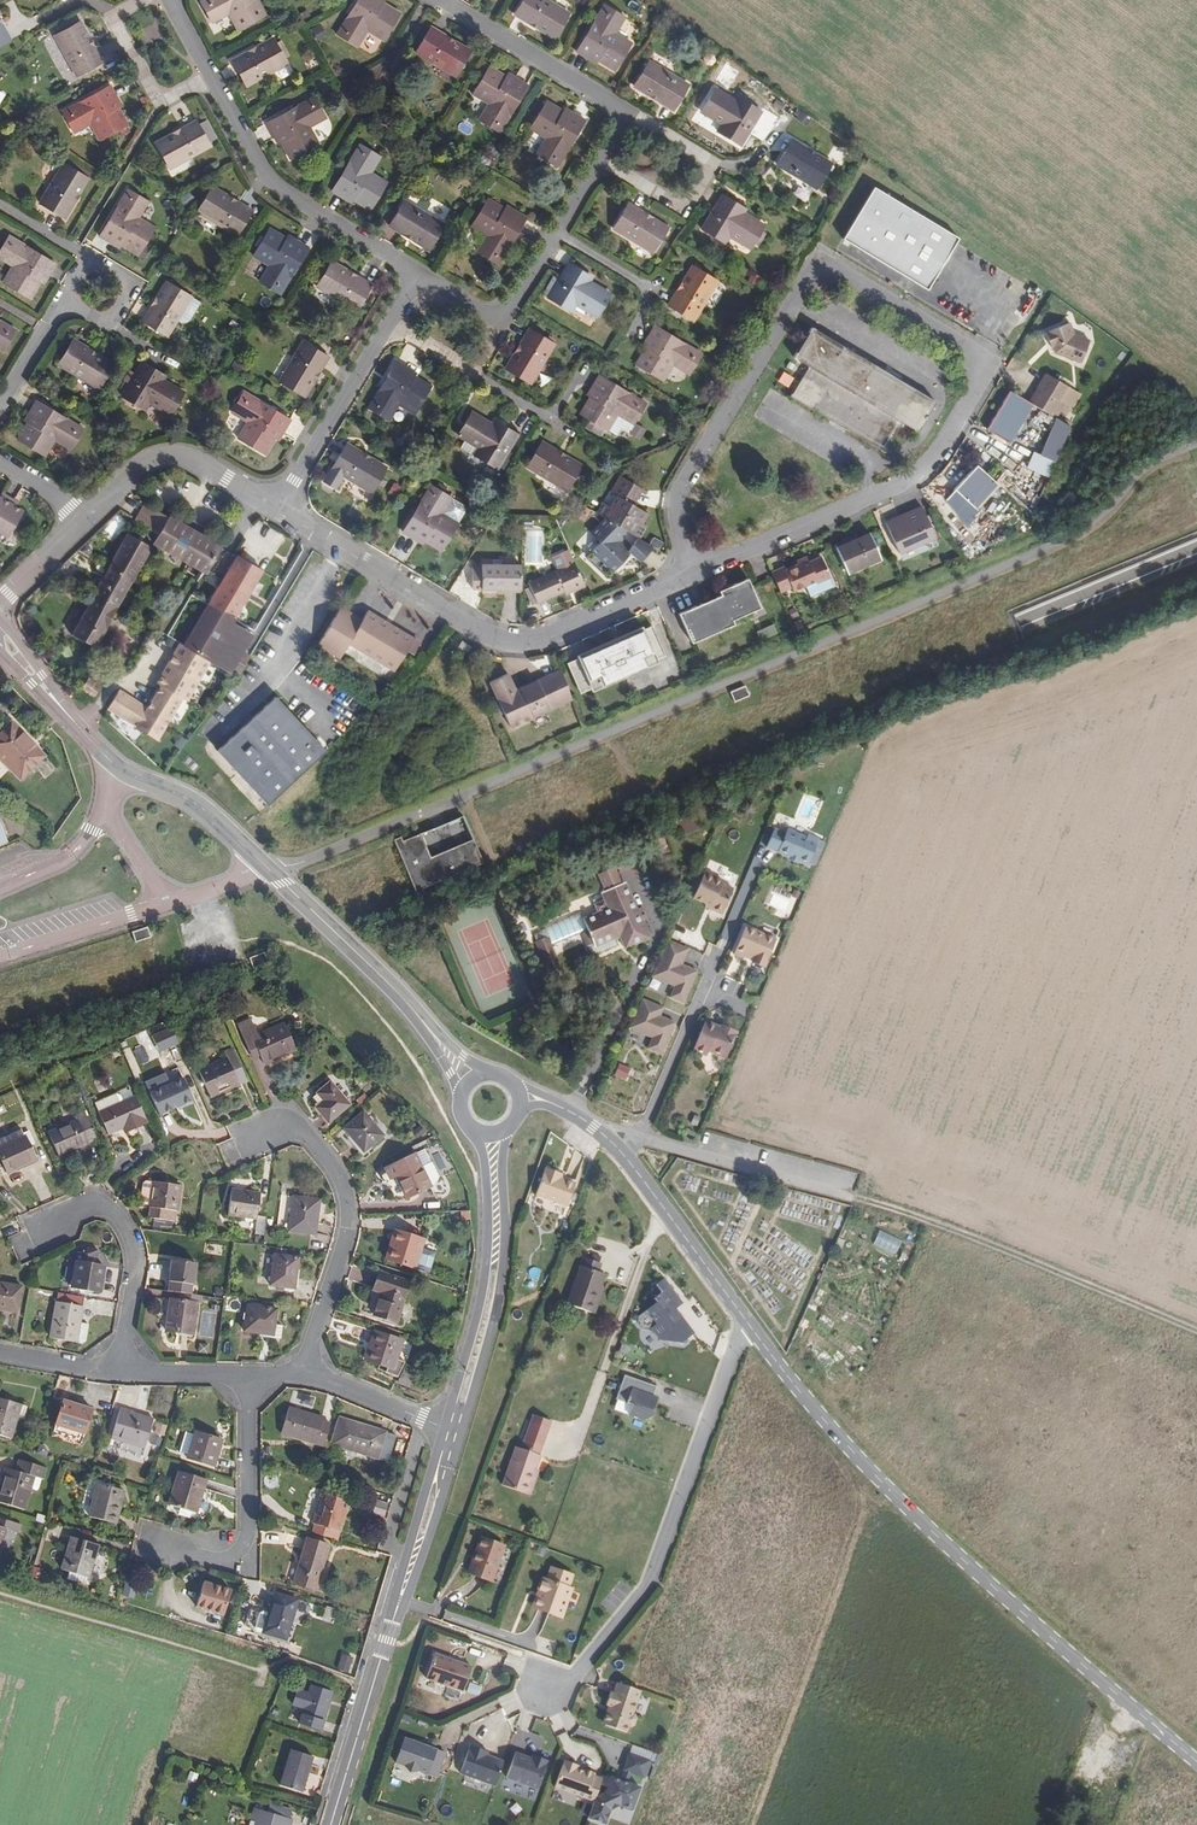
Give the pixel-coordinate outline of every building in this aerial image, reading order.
[(258,0),(208,0),(199,5),(211,26),(227,17),(236,33),(264,18),(255,2),(258,0)] [(397,17),(382,7),(384,4),(377,0),(358,0),(335,38),(355,50),(365,34),(380,44),(397,17)] [(569,17),(541,0),(525,0),(514,18),(554,42),(569,17)] [(630,47),(614,37),(624,21),(603,9),(575,55),(596,67),(598,64),(613,74),(630,47)] [(0,24),(0,47),(10,42),(0,24)] [(103,66),(82,24),(56,38),(78,80),(103,66)] [(471,54),(431,30),(415,54),(455,79),(471,54)] [(285,64),(271,37),(229,60),(244,86),(285,64)] [(671,114),(686,89),(646,65),(631,89),(671,114)] [(499,135),(527,89),(506,76),(505,79),(489,70),(472,97),(488,106),(478,122),(499,135)] [(122,110),(111,89),(63,115),(74,136),(91,127),(100,144),(128,129),(119,112),(122,110)] [(738,148),(759,114),(736,100),(733,105),(712,93),(699,114),(720,127),(715,134),(738,148)] [(312,95),(264,121),(275,142),(284,138),(293,153),(328,134),(320,118),(324,116),(312,95)] [(557,170),(586,124),(565,112),(563,115),(547,105),(530,132),(546,142),(536,158),(557,170)] [(808,119),(797,111),(793,117),(804,124),(808,119)] [(196,124),(155,146),(169,172),(210,149),(208,145),(213,142),(204,125),(198,128),(196,124)] [(832,169),(791,145),(777,170),(817,194),(832,169)] [(369,212),(386,186),(371,176),(380,161),(360,148),(331,193),(352,206),(354,203),(369,212)] [(63,220),(87,181),(61,166),(37,205),(63,220)] [(236,238),(251,213),(211,189),(195,213),(236,238)] [(943,266),(958,241),(874,192),(844,243),(927,292),(943,266)] [(133,261),(150,234),(134,224),(143,208),(134,203),(123,196),(119,201),(95,242),(115,255),(118,251),(133,261)] [(442,227),(402,202),(387,227),(427,252),(442,227)] [(765,234),(745,221),(747,217),(724,202),(703,236),(725,251),(730,244),(751,256),(765,234)] [(498,268),(527,221),(506,209),(504,212),(488,203),(471,230),(487,239),(478,255),(498,268)] [(668,235),(627,209),(612,233),(653,258),(668,235)] [(308,250),(289,237),(286,241),(270,231),(254,257),(270,268),(261,283),(275,292),(281,282),(286,285),(308,250)] [(53,267),(5,239),(0,247),(0,263),(10,269),(0,284),(27,300),(36,285),(40,287),(53,267)] [(372,290),(332,266),(317,290),(357,314),(372,290)] [(609,301),(589,288),(591,283),(569,269),(548,303),(570,318),(575,310),(596,323),(609,301)] [(692,328),(717,289),(691,273),(667,312),(692,328)] [(280,295),(286,285),(281,282),(275,292),(280,295)] [(166,338),(190,298),(165,283),(141,323),(166,338)] [(198,303),(190,298),(176,321),(183,323),(188,320),(198,303)] [(14,333),(0,324),(0,352),(2,353),(14,333)] [(934,405),(888,377),(812,332),(793,363),(809,373),(791,402),(860,444),(881,456),(898,427),(915,436),(934,405)] [(700,362),(654,333),(641,354),(645,356),(635,371),(662,387),(671,373),(687,383),(700,362)] [(1073,372),(1083,351),(1067,344),(1063,333),(1038,342),(1042,352),(1044,351),(1049,362),(1073,372)] [(529,389),(554,350),(529,334),(504,375),(529,389)] [(111,367),(71,342),(56,367),(96,391),(111,367)] [(303,401),(326,364),(301,349),(278,386),(303,401)] [(182,399),(162,386),(164,382),(141,367),(120,401),(143,415),(147,408),(168,421),(182,399)] [(414,421),(430,395),(414,384),(416,380),(395,367),(367,413),(388,426),(398,410),(414,421)] [(1053,411),(1063,395),(1040,380),(1031,396),(1053,411)] [(644,410),(597,381),(585,401),(588,403),(578,419),(606,435),(615,420),(632,430),(644,410)] [(1007,452),(1033,414),(1005,396),(980,433),(1007,452)] [(289,424),(242,397),(231,416),(247,426),(237,442),(264,458),(274,443),(277,445),(289,424)] [(82,429),(35,401),(23,421),(26,422),(17,438),(44,455),(54,439),(69,449),(82,429)] [(518,441),(496,427),(494,430),(472,416),(458,441),(464,445),(459,453),(474,462),(475,460),(497,475),(499,473),(505,476),(510,467),(508,465),(504,463),(508,457),(518,441)] [(615,420),(606,435),(614,440),(618,433),(626,438),(632,430),(615,420)] [(1050,461),(1062,434),(1051,426),(1037,455),(1050,461)] [(344,483),(369,499),(384,474),(344,449),(320,489),(335,498),(344,483)] [(583,473),(543,449),(528,473),(567,498),(583,473)] [(422,462),(426,454),(421,450),(416,458),(422,462)] [(974,509),(998,486),(978,466),(955,490),(956,492),(946,500),(969,530),(981,517),(974,509)] [(649,519),(638,512),(630,507),(639,492),(623,483),(614,497),(619,501),(613,512),(605,507),(598,518),(632,538),(641,544),(648,532),(643,529),(649,519)] [(638,512),(647,497),(639,492),(630,507),(638,512)] [(391,493),(387,499),(393,503),(397,497),(391,493)] [(457,532),(441,522),(451,506),(430,493),(401,539),(422,552),(424,549),(440,559),(457,532)] [(22,513),(16,509),(12,507),(14,503),(0,495),(0,496),(0,535),(6,539),(22,513)] [(159,538),(169,520),(146,506),(135,524),(159,538)] [(451,506),(441,522),(457,532),(464,522),(461,512),(451,506)] [(931,543),(918,512),(881,527),(894,558),(931,543)] [(221,550),(169,520),(159,538),(154,546),(176,559),(179,562),(195,572),(193,576),(200,580),(203,575),(205,575),(221,550)] [(662,556),(641,544),(632,538),(629,542),(610,530),(596,544),(603,551),(589,565),(609,586),(633,564),(642,573),(645,572),(662,556)] [(145,561),(154,546),(144,541),(130,533),(109,569),(133,582),(145,561)] [(877,565),(867,538),(851,545),(841,549),(839,545),(830,549),(842,579),(877,565)] [(233,623),(263,575),(237,560),(184,650),(191,654),(207,664),(209,661),(224,637),(233,623)] [(824,583),(815,563),(805,567),(804,565),(794,569),(782,574),(781,571),(768,577),(775,595),(786,590),(788,594),(811,585),(812,588),(824,583)] [(587,592),(576,567),(531,588),(533,593),(539,608),(540,610),(558,602),(557,600),(567,595),(570,600),(587,592)] [(125,597),(133,582),(109,569),(103,581),(94,596),(118,610),(125,597)] [(522,597),(522,573),(482,573),(482,576),(482,580),(474,580),(473,597),(522,597)] [(758,614),(745,584),(717,597),(718,601),(714,602),(727,632),(732,630),(730,626),(758,614)] [(539,608),(533,593),(528,594),(534,610),(539,608)] [(94,651),(118,610),(94,596),(78,622),(70,638),(94,651)] [(727,632),(714,602),(675,619),(688,648),(727,632)] [(418,650),(366,618),(361,627),(339,613),(316,652),(338,665),(346,651),(392,678),(404,659),(410,662),(418,650)] [(224,637),(241,647),(249,634),(233,623),(224,637)] [(663,666),(649,636),(639,640),(652,671),(663,666)] [(226,671),(241,647),(224,637),(209,661),(222,668),(226,671)] [(652,671),(639,640),(610,652),(624,683),(652,671)] [(191,689),(207,664),(191,654),(184,650),(180,647),(158,685),(161,687),(184,700),(191,689)] [(244,655),(238,651),(226,671),(238,678),(250,658),(244,655)] [(624,683),(610,652),(578,666),(591,697),(624,683)] [(205,697),(222,668),(209,661),(207,664),(191,689),(184,700),(192,705),(198,703),(205,697)] [(463,672),(467,666),(458,661),(455,667),(463,672)] [(591,697),(578,666),(564,672),(578,703),(591,697)] [(92,704),(102,688),(100,686),(103,682),(96,677),(93,681),(90,679),(81,694),(92,704)] [(567,706),(555,677),(512,696),(505,679),(487,686),(496,706),(500,717),(507,733),(567,706)] [(156,747),(184,700),(161,687),(147,713),(136,733),(156,747)] [(747,689),(733,695),(738,705),(752,699),(747,689)] [(147,713),(138,708),(118,694),(106,713),(127,727),(136,733),(147,713)] [(324,752),(274,698),(214,751),(264,806),(324,752)] [(500,717),(496,706),(492,708),(496,718),(500,717)] [(10,725),(0,734),(0,763),(18,782),(41,760),(10,725)] [(653,793),(638,800),(642,809),(657,803),(653,793)] [(676,817),(683,835),(708,825),(700,807),(676,817)] [(485,864),(465,817),(443,826),(403,843),(401,838),(393,842),(418,898),(425,895),(423,890),(485,864)] [(0,826),(0,847),(8,843),(0,826)] [(69,841),(75,830),(72,828),(65,838),(69,841)] [(806,865),(818,841),(806,836),(805,839),(786,831),(783,834),(778,832),(770,835),(764,847),(787,857),(797,860),(806,865)] [(663,835),(653,839),(662,858),(671,854),(663,835)] [(137,873),(129,861),(121,865),(129,878),(137,873)] [(649,937),(625,885),(624,886),(616,868),(599,876),(606,893),(605,893),(608,900),(596,905),(600,914),(585,921),(590,931),(596,946),(623,934),(624,939),(628,947),(649,937)] [(720,915),(731,890),(720,885),(721,882),(704,874),(693,900),(704,904),(709,907),(708,910),(720,915)] [(800,892),(794,890),(791,898),(798,900),(800,892)] [(776,967),(788,942),(757,928),(745,955),(755,959),(757,956),(765,960),(764,961),(776,967)] [(147,929),(132,934),(136,944),(151,939),(147,929)] [(594,958),(620,947),(617,941),(624,939),(623,934),(596,946),(590,931),(583,934),(594,958)] [(541,956),(554,951),(548,937),(535,942),(541,956)] [(699,973),(682,966),(689,950),(668,941),(652,979),(674,988),(670,999),(686,1006),(699,973)] [(563,973),(555,955),(554,951),(541,956),(549,975),(551,979),(563,973)] [(266,952),(250,958),(254,969),(270,962),(266,952)] [(678,1024),(660,1017),(664,1008),(643,1000),(630,1031),(652,1040),(648,1051),(664,1057),(678,1024)] [(299,1050),(286,1023),(259,1035),(253,1021),(241,1027),(252,1053),(261,1050),(263,1055),(267,1065),(299,1050)] [(733,1059),(745,1033),(732,1027),(730,1031),(713,1023),(700,1049),(711,1054),(713,1050),(718,1052),(733,1059)] [(159,1051),(178,1044),(171,1026),(152,1034),(159,1051)] [(210,1094),(248,1078),(235,1047),(224,1052),(226,1058),(199,1069),(210,1094)] [(263,1055),(261,1050),(252,1053),(264,1060),(263,1055)] [(632,1069),(619,1065),(615,1078),(629,1081),(632,1069)] [(177,1102),(193,1096),(186,1080),(153,1094),(161,1115),(179,1107),(177,1102)] [(355,1109),(337,1086),(324,1096),(332,1106),(324,1111),(335,1126),(355,1109)] [(324,1111),(332,1106),(324,1096),(316,1102),(324,1111)] [(150,1133),(139,1107),(121,1114),(103,1122),(111,1142),(128,1135),(131,1141),(150,1133)] [(121,1114),(119,1111),(101,1118),(103,1122),(121,1114)] [(390,1141),(371,1116),(351,1132),(370,1156),(390,1141)] [(96,1146),(86,1123),(50,1138),(59,1161),(73,1156),(72,1151),(79,1148),(81,1152),(96,1146)] [(5,1154),(35,1141),(32,1134),(2,1146),(5,1154)] [(46,1167),(35,1141),(5,1154),(16,1179),(46,1167)] [(438,1189),(429,1170),(423,1156),(393,1169),(398,1179),(402,1177),(412,1201),(438,1189)] [(11,1185),(1,1163),(0,1164),(0,1204),(16,1197),(11,1185)] [(449,1185),(441,1165),(429,1170),(438,1189),(449,1185)] [(569,1204),(577,1181),(559,1175),(560,1170),(547,1166),(537,1193),(569,1204)] [(178,1213),(182,1186),(154,1183),(151,1209),(152,1210),(177,1212),(178,1213)] [(257,1216),(260,1193),(230,1189),(227,1218),(255,1221),(253,1235),(263,1236),(266,1217),(257,1216)] [(315,1236),(320,1200),(294,1197),(289,1232),(315,1236)] [(176,1217),(177,1212),(152,1210),(152,1215),(155,1219),(172,1221),(176,1217)] [(902,1240),(881,1230),(874,1246),(895,1256),(902,1240)] [(423,1268),(433,1240),(410,1232),(400,1260),(423,1268)] [(562,1245),(564,1239),(558,1237),(556,1243),(562,1245)] [(79,1247),(76,1258),(85,1260),(88,1250),(79,1247)] [(301,1286),(305,1254),(270,1250),(267,1282),(301,1286)] [(441,1254),(429,1250),(425,1262),(436,1266),(441,1254)] [(594,1317),(609,1273),(602,1270),(605,1260),(588,1254),(571,1303),(569,1308),(594,1317)] [(189,1289),(191,1267),(168,1264),(166,1286),(189,1289)] [(108,1295),(111,1269),(85,1265),(81,1291),(108,1295)] [(402,1322),(416,1282),(384,1271),(378,1287),(388,1291),(380,1314),(402,1322)] [(652,1302),(656,1306),(646,1314),(656,1326),(652,1329),(665,1345),(678,1335),(672,1327),(681,1320),(674,1311),(682,1305),(669,1288),(663,1281),(655,1287),(661,1294),(652,1302)] [(27,1290),(0,1285),(0,1309),(23,1313),(27,1290)] [(194,1340),(198,1307),(201,1308),(201,1301),(180,1298),(179,1305),(169,1304),(166,1337),(194,1340)] [(278,1310),(278,1302),(266,1301),(266,1309),(274,1310),(278,1310)] [(86,1352),(92,1308),(74,1305),(72,1314),(63,1313),(58,1348),(86,1352)] [(273,1336),(274,1310),(266,1309),(246,1308),(244,1334),(273,1336)] [(404,1374),(413,1344),(383,1336),(374,1365),(404,1374)] [(657,1400),(653,1399),(657,1386),(624,1376),(616,1401),(631,1406),(628,1417),(645,1423),(651,1419),(657,1400)] [(26,1415),(34,1418),(38,1407),(5,1396),(0,1412),(0,1432),(19,1438),(26,1415)] [(88,1439),(95,1413),(67,1405),(59,1430),(88,1439)] [(324,1447),(332,1421),(294,1410),(287,1436),(324,1447)] [(150,1454),(159,1427),(125,1416),(117,1443),(150,1454)] [(528,1498),(543,1457),(539,1455),(542,1448),(551,1422),(534,1416),(522,1450),(517,1448),(502,1489),(528,1498)] [(387,1461),(394,1435),(349,1422),(341,1448),(387,1461)] [(88,1439),(59,1430),(57,1437),(86,1446),(88,1439)] [(219,1465),(226,1440),(198,1433),(191,1458),(219,1465)] [(191,1434),(186,1453),(192,1455),(197,1436),(191,1434)] [(32,1476),(36,1466),(27,1463),(24,1474),(32,1476)] [(31,1511),(41,1480),(48,1482),(51,1471),(36,1466),(32,1476),(24,1474),(14,1471),(4,1503),(31,1511)] [(198,1513),(207,1479),(180,1472),(171,1505),(198,1513)] [(121,1523),(132,1489),(106,1481),(95,1515),(105,1518),(117,1522),(121,1523)] [(343,1549),(355,1509),(330,1501),(318,1541),(343,1549)] [(115,1527),(117,1522),(105,1518),(104,1523),(115,1527)] [(27,1536),(39,1540),(42,1529),(20,1523),(17,1533),(0,1528),(0,1559),(18,1565),(27,1536)] [(496,1581),(507,1546),(485,1538),(473,1573),(496,1581)] [(99,1581),(109,1548),(88,1541),(77,1574),(99,1581)] [(320,1601),(333,1554),(313,1549),(300,1595),(320,1601)] [(565,1618),(574,1590),(571,1588),(575,1576),(553,1568),(549,1580),(545,1579),(540,1593),(544,1594),(538,1609),(565,1618)] [(224,1622),(231,1596),(204,1589),(197,1614),(224,1622)] [(538,1609),(544,1594),(540,1593),(535,1608),(538,1609)] [(290,1650),(301,1608),(278,1601),(274,1615),(278,1616),(270,1645),(275,1646),(290,1650)] [(468,1691),(477,1666),(439,1653),(431,1678),(468,1691)] [(636,1714),(644,1692),(629,1687),(619,1683),(615,1694),(613,1693),(608,1708),(610,1709),(604,1726),(629,1735),(630,1730),(634,1730),(637,1727),(639,1721),(639,1717),(636,1714)] [(328,1736),(338,1699),(318,1694),(316,1701),(304,1698),(298,1717),(303,1718),(304,1713),(311,1715),(306,1731),(328,1736)] [(437,1779),(446,1755),(403,1741),(395,1764),(404,1767),(410,1774),(418,1773),(437,1779)] [(495,1788),(504,1764),(496,1761),(490,1761),(486,1759),(488,1753),(471,1746),(461,1774),(495,1788)] [(306,1776),(310,1759),(288,1753),(278,1789),(300,1796),(306,1776)] [(535,1800),(548,1761),(539,1758),(538,1761),(531,1758),(517,1753),(504,1790),(535,1800)] [(654,1784),(661,1765),(639,1757),(631,1776),(633,1777),(639,1779),(654,1784)] [(595,1802),(604,1780),(595,1777),(596,1774),(587,1772),(585,1774),(578,1771),(579,1769),(579,1767),(566,1762),(556,1788),(595,1802)] [(636,1789),(639,1779),(633,1777),(630,1787),(636,1789)] [(650,1795),(636,1789),(630,1787),(617,1782),(616,1784),(604,1780),(595,1802),(587,1821),(598,1824),(608,1824),(611,1817),(623,1814),(640,1821),(650,1795)] [(290,1821),(250,1810),(247,1824),(253,1824),(289,1824),(290,1821)]
